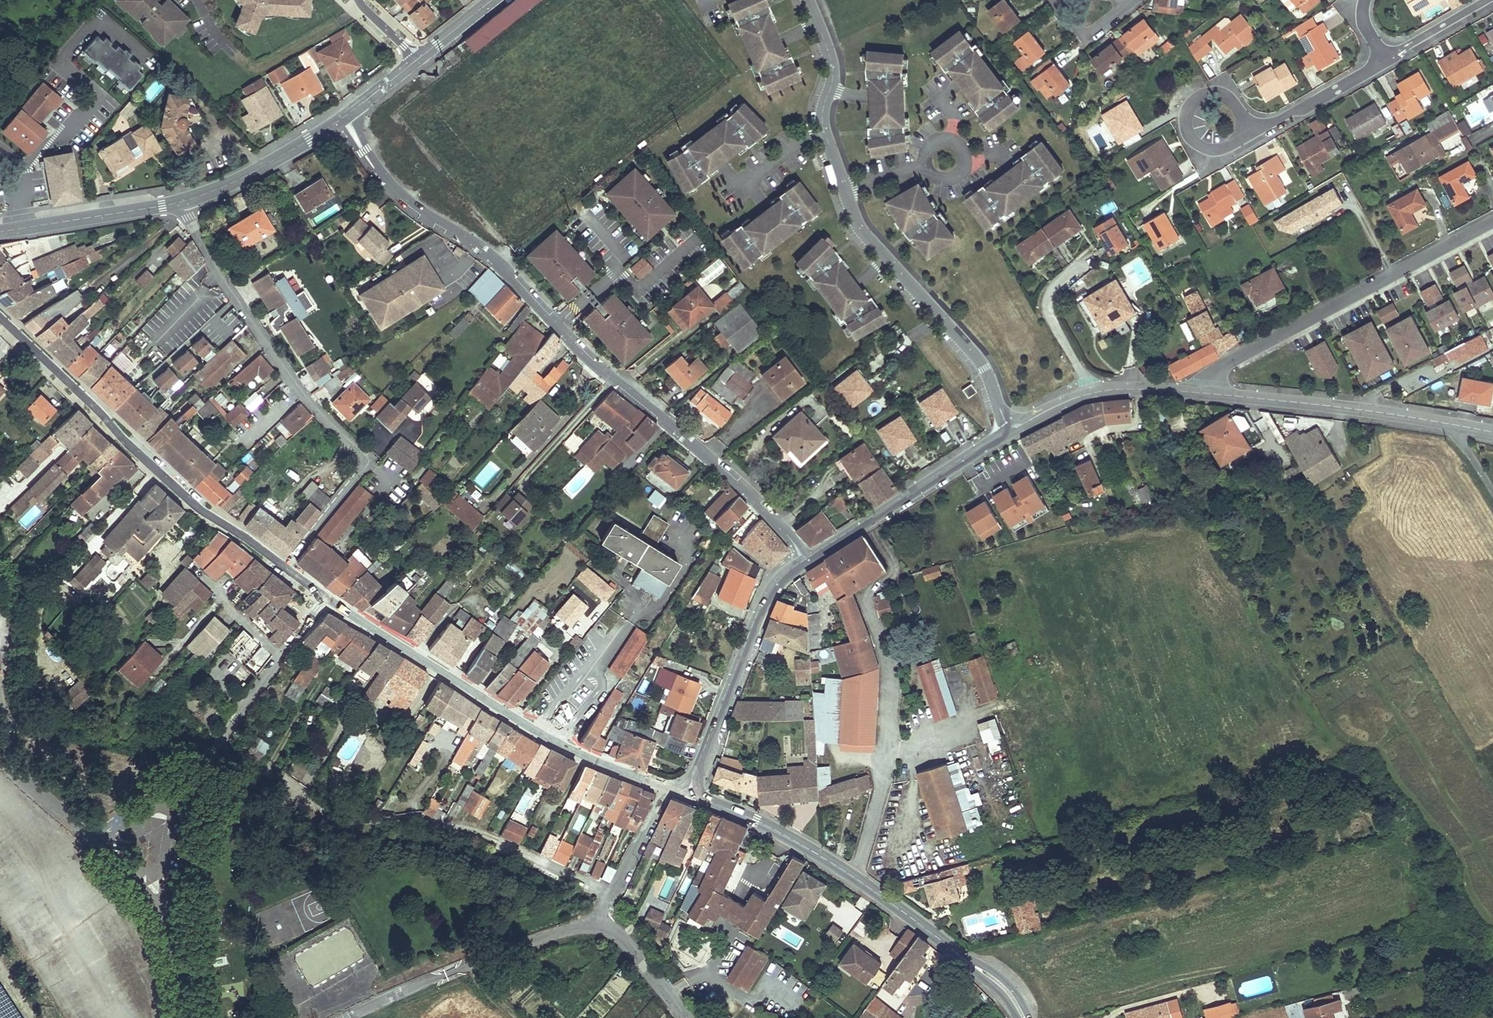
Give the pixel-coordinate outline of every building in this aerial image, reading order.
[(121,0),(115,0),(114,0),(124,10),(125,8),(127,6),(121,0)] [(136,19),(143,12),(147,17),(141,24),(152,35),(154,32),(163,41),(165,42),(173,34),(182,24),(185,21),(176,12),(179,10),(168,0),(164,0),(162,2),(159,0),(121,0),(127,6),(125,8),(136,19)] [(244,4),(236,24),(253,31),(262,12),(308,14),(309,9),(312,9),(313,6),(313,3),(312,0),(311,0),(240,0),(244,4)] [(405,8),(415,0),(397,0),(400,3),(401,2),(405,8)] [(423,24),(435,15),(424,2),(426,0),(415,0),(405,8),(410,13),(409,14),(416,23),(420,21),(423,24)] [(464,40),(472,50),(534,0),(514,0),(464,40)] [(727,3),(766,91),(799,76),(792,61),(780,66),(778,60),(786,57),(766,12),(758,15),(755,9),(767,4),(765,0),(734,0),(727,3)] [(1014,11),(1005,0),(1003,0),(988,11),(1004,32),(1017,22),(1011,14),(1014,11)] [(1177,6),(1177,5),(1178,0),(1155,0),(1154,10),(1176,13),(1177,6)] [(1298,7),(1299,6),(1305,12),(1318,1),(1317,0),(1292,0),(1298,7)] [(1415,14),(1439,0),(1407,0),(1415,14)] [(1454,9),(1462,4),(1460,0),(1449,0),(1454,9)] [(769,10),(767,4),(755,9),(758,15),(766,12),(769,10)] [(1020,20),(1014,11),(1011,14),(1017,22),(1020,20)] [(1221,31),(1217,25),(1203,36),(1189,47),(1197,60),(1212,48),(1207,42),(1212,38),(1224,53),(1235,44),(1241,40),(1243,44),(1245,45),(1257,35),(1241,15),(1221,31)] [(1311,17),(1295,27),(1296,29),(1297,30),(1301,37),(1299,38),(1300,38),(1308,52),(1309,54),(1314,63),(1318,70),(1337,58),(1329,44),(1323,34),(1327,31),(1322,23),(1317,26),(1311,17)] [(1124,35),(1140,54),(1159,39),(1144,19),(1124,35)] [(186,28),(182,24),(173,34),(176,37),(186,28)] [(1295,27),(1281,35),(1283,38),(1296,29),(1295,27)] [(340,73),(357,63),(345,41),(349,38),(343,28),(329,36),(333,44),(318,53),(334,81),(342,77),(340,73)] [(961,30),(933,52),(943,65),(953,57),(957,63),(950,68),(980,107),(987,102),(991,107),(981,114),(991,128),(1019,106),(961,30)] [(1040,56),(1045,52),(1029,31),(1016,42),(1025,55),(1016,62),(1022,70),(1032,62),(1034,65),(1042,58),(1040,56)] [(160,45),(163,41),(154,32),(152,35),(151,36),(160,45)] [(102,40),(97,36),(83,51),(95,62),(96,60),(107,70),(109,68),(119,78),(118,79),(129,90),(143,74),(137,69),(132,74),(127,70),(133,62),(128,57),(127,57),(122,62),(117,58),(116,59),(110,55),(115,49),(110,44),(109,44),(103,51),(98,46),(103,41),(102,40)] [(102,40),(103,41),(98,46),(103,51),(109,44),(110,44),(111,42),(105,37),(102,40)] [(1340,57),(1331,42),(1329,44),(1337,58),(1340,57)] [(1161,47),(1165,52),(1170,48),(1166,43),(1161,47)] [(1092,59),(1102,73),(1104,72),(1107,75),(1112,71),(1109,67),(1122,58),(1112,44),(1092,59)] [(115,49),(110,55),(116,59),(117,58),(122,62),(127,57),(128,57),(129,56),(118,45),(115,49)] [(319,60),(311,47),(307,49),(315,62),(319,60)] [(1471,49),(1459,55),(1449,62),(1446,57),(1438,62),(1450,81),(1451,81),(1454,87),(1483,70),(1471,49)] [(445,58),(449,59),(453,55),(453,53),(451,50),(444,56),(445,58)] [(904,53),(869,50),(867,67),(880,68),(880,77),(871,77),(873,126),(882,126),(882,135),(870,137),(873,154),(908,148),(905,131),(903,71),(904,53)] [(1459,55),(1457,51),(1446,57),(1449,62),(1459,55)] [(1309,54),(1301,58),(1307,67),(1314,63),(1309,54)] [(792,61),(789,55),(786,57),(778,60),(780,66),(792,61)] [(957,63),(953,57),(943,65),(947,70),(950,68),(957,63)] [(133,62),(127,70),(132,74),(137,69),(141,66),(134,60),(133,62)] [(340,73),(342,77),(359,67),(357,63),(340,73)] [(1054,63),(1032,81),(1038,89),(1047,82),(1057,95),(1070,84),(1054,63)] [(1279,85),(1282,91),(1297,82),(1286,63),(1274,70),(1272,67),(1253,77),(1264,96),(1276,89),(1275,87),(1279,85)] [(265,75),(271,85),(285,77),(279,66),(265,75)] [(880,77),(880,68),(867,67),(868,78),(871,77),(880,77)] [(309,69),(281,84),(291,102),(307,93),(309,92),(311,95),(321,90),(309,69)] [(1406,91),(1402,93),(1395,97),(1396,98),(1407,117),(1408,118),(1424,109),(1417,98),(1429,90),(1419,73),(1402,83),(1406,91)] [(263,116),(277,108),(260,78),(243,88),(248,97),(242,100),(250,114),(243,117),(251,131),(267,122),(263,116)] [(43,83),(5,128),(21,142),(19,145),(29,154),(41,139),(31,130),(37,123),(52,106),(55,108),(62,99),(43,83)] [(1402,83),(1398,85),(1402,93),(1406,91),(1402,83)] [(1266,100),(1282,91),(1279,85),(1275,87),(1276,89),(1264,96),(1266,100)] [(195,144),(185,127),(187,126),(188,124),(188,123),(188,121),(192,124),(199,120),(187,107),(189,98),(169,93),(160,126),(177,155),(195,144)] [(1463,113),(1475,128),(1492,114),(1492,102),(1487,95),(1463,113)] [(125,118),(136,106),(132,98),(119,113),(125,118)] [(1396,98),(1388,103),(1399,122),(1407,117),(1396,98)] [(682,151),(667,159),(685,190),(699,182),(693,171),(700,165),(705,173),(744,143),(739,136),(746,130),(755,139),(767,127),(742,102),(730,114),(682,151)] [(981,114),(991,107),(987,102),(980,107),(977,109),(981,114)] [(1346,120),(1357,139),(1386,122),(1376,103),(1346,120)] [(281,114),(277,108),(263,116),(267,122),(281,114)] [(1427,123),(1432,132),(1437,141),(1459,128),(1449,110),(1427,123)] [(389,132),(396,127),(385,113),(378,119),(389,132)] [(1322,118),(1312,123),(1319,135),(1320,134),(1328,130),(1322,118)] [(382,138),(389,132),(378,119),(373,123),(371,124),(371,129),(379,137),(382,138)] [(1401,123),(1407,133),(1412,130),(1406,120),(1401,123)] [(1463,136),(1471,133),(1466,120),(1458,122),(1463,136)] [(1057,126),(1063,132),(1067,129),(1062,122),(1057,126)] [(41,139),(47,132),(37,123),(31,130),(41,139)] [(130,131),(99,149),(104,158),(107,156),(118,175),(129,168),(125,162),(134,157),(130,150),(138,145),(142,152),(150,147),(154,153),(161,149),(146,123),(131,132),(130,131)] [(1392,127),(1398,137),(1403,133),(1397,124),(1392,127)] [(882,135),(882,126),(873,126),(870,127),(870,137),(882,135)] [(383,142),(398,130),(396,127),(389,132),(382,138),(379,137),(383,142)] [(21,142),(5,128),(2,131),(19,145),(21,142)] [(755,139),(746,130),(739,136),(744,143),(746,146),(755,139)] [(1322,138),(1298,151),(1308,169),(1309,168),(1320,162),(1333,155),(1330,150),(1337,146),(1328,130),(1320,134),(1322,138)] [(1437,141),(1432,132),(1397,153),(1401,159),(1408,172),(1437,155),(1436,154),(1442,150),(1437,141)] [(1320,134),(1319,135),(1296,148),(1298,151),(1322,138),(1320,134)] [(1388,139),(1390,143),(1397,139),(1394,135),(1388,139)] [(1162,148),(1166,146),(1162,139),(1127,160),(1138,178),(1152,169),(1158,166),(1164,175),(1175,168),(1162,148)] [(979,189),(966,199),(987,227),(1063,169),(1042,141),(1029,151),(1036,161),(1031,165),(1026,158),(987,188),(992,195),(987,199),(979,189)] [(1162,148),(1175,168),(1178,166),(1166,146),(1162,148)] [(1340,151),(1337,146),(1330,150),(1333,155),(1340,151)] [(125,162),(129,168),(154,153),(150,147),(142,152),(134,157),(125,162)] [(418,155),(412,147),(408,150),(415,158),(418,155)] [(1438,158),(1445,154),(1442,150),(1436,154),(1437,155),(1438,158)] [(1036,161),(1029,151),(1023,155),(1026,158),(1031,165),(1036,161)] [(53,204),(81,199),(73,152),(45,157),(45,160),(47,168),(53,204)] [(1397,153),(1387,159),(1390,165),(1401,159),(1397,153)] [(1252,174),(1269,202),(1286,192),(1275,175),(1285,170),(1276,155),(1268,160),(1270,164),(1259,170),(1252,174)] [(1268,160),(1257,166),(1259,170),(1270,164),(1268,160)] [(1313,176),(1325,170),(1320,162),(1309,168),(1313,176)] [(1452,199),(1455,205),(1469,197),(1461,184),(1476,176),(1469,163),(1441,177),(1443,183),(1452,199)] [(700,165),(693,171),(699,182),(707,175),(705,173),(700,165)] [(1164,189),(1181,179),(1175,168),(1164,175),(1158,166),(1152,169),(1164,189)] [(633,169),(605,195),(612,203),(615,200),(622,207),(619,210),(631,223),(632,222),(646,237),(657,227),(648,218),(653,214),(661,223),(673,213),(633,169)] [(1252,174),(1248,177),(1265,205),(1269,202),(1252,174)] [(321,178),(295,194),(305,212),(332,195),(321,178)] [(1246,196),(1235,178),(1226,184),(1236,202),(1246,196)] [(734,228),(721,239),(742,267),(819,209),(797,181),(784,191),(791,201),(786,205),(781,198),(742,227),(747,234),(742,238),(734,228)] [(919,183),(888,201),(905,230),(916,224),(921,231),(914,236),(929,256),(954,237),(936,212),(919,183)] [(1226,184),(1212,192),(1214,197),(1211,200),(1210,198),(1199,205),(1212,227),(1225,220),(1220,211),(1236,202),(1226,184)] [(987,199),(992,195),(987,188),(984,185),(979,189),(987,199)] [(1334,188),(1281,217),(1285,225),(1284,230),(1290,231),(1304,224),(1303,221),(1305,220),(1308,222),(1310,220),(1312,223),(1330,213),(1328,210),(1342,202),(1334,188)] [(1388,205),(1403,231),(1417,224),(1410,211),(1425,203),(1417,189),(1388,205)] [(786,205),(791,201),(784,191),(778,195),(781,198),(786,205)] [(1445,207),(1451,204),(1446,193),(1440,196),(1445,207)] [(615,200),(612,203),(619,210),(622,207),(615,200)] [(1105,214),(1116,208),(1112,201),(1101,207),(1105,214)] [(1249,224),(1259,219),(1250,204),(1241,209),(1249,224)] [(273,229),(261,208),(229,227),(242,248),(273,229)] [(1070,210),(1044,228),(1056,245),(1077,230),(1070,220),(1074,217),(1070,210)] [(1163,212),(1145,223),(1160,250),(1179,239),(1163,212)] [(653,214),(648,218),(657,227),(661,223),(653,214)] [(1070,220),(1077,230),(1082,227),(1074,217),(1070,220)] [(1285,225),(1281,217),(1274,221),(1279,228),(1284,230),(1285,225)] [(358,240),(377,257),(383,250),(390,243),(383,237),(381,238),(377,234),(379,232),(372,226),(370,228),(359,218),(347,231),(353,236),(351,238),(356,243),(358,240)] [(1112,218),(1098,226),(1104,237),(1101,239),(1110,254),(1127,244),(1112,218)] [(164,225),(161,222),(154,228),(156,231),(164,225)] [(921,231),(916,224),(905,230),(911,238),(914,236),(921,231)] [(742,238),(747,234),(742,227),(739,225),(734,228),(742,238)] [(1095,228),(1101,239),(1104,237),(1098,226),(1095,228)] [(1056,245),(1044,228),(1018,246),(1022,253),(1025,251),(1033,261),(1056,245)] [(556,230),(527,255),(534,263),(537,260),(544,268),(541,270),(553,283),(554,282),(568,298),(578,289),(570,279),(574,275),(583,285),(594,274),(556,230)] [(174,257),(188,242),(183,238),(185,237),(181,233),(166,249),(174,257)] [(821,237),(796,262),(808,274),(844,322),(853,337),(884,319),(876,305),(865,311),(859,304),(866,299),(837,260),(830,265),(824,258),(833,249),(821,237)] [(190,240),(188,242),(174,257),(169,262),(178,271),(197,251),(190,240)] [(102,248),(80,257),(74,245),(33,262),(36,269),(30,272),(33,277),(50,270),(52,274),(62,269),(66,275),(89,264),(88,262),(101,256),(100,253),(104,252),(102,248)] [(457,246),(453,252),(460,256),(464,250),(457,246)] [(840,258),(833,249),(824,258),(830,265),(837,260),(840,258)] [(391,258),(383,250),(377,257),(384,265),(391,258)] [(204,262),(197,251),(178,271),(187,280),(204,262)] [(1030,263),(1033,261),(1025,251),(1022,253),(1030,263)] [(6,260),(11,259),(7,254),(3,257),(0,253),(0,266),(6,260)] [(423,255),(407,265),(417,280),(421,278),(424,282),(420,285),(427,296),(428,299),(445,289),(423,255)] [(650,267),(642,258),(631,268),(639,277),(650,267)] [(23,281),(7,262),(11,259),(6,260),(0,266),(0,293),(23,281)] [(537,260),(534,263),(541,270),(544,268),(537,260)] [(722,260),(696,278),(702,286),(728,268),(722,260)] [(402,272),(394,277),(392,274),(368,289),(370,292),(365,295),(368,298),(363,301),(376,322),(381,319),(383,323),(388,320),(389,323),(412,309),(410,307),(427,296),(420,285),(424,282),(421,278),(417,280),(407,265),(400,269),(402,272)] [(1451,273),(1458,287),(1472,279),(1465,266),(1451,273)] [(1274,268),(1243,285),(1247,293),(1250,291),(1257,304),(1285,289),(1274,268)] [(66,275),(62,269),(52,274),(55,281),(66,275)] [(143,288),(154,277),(147,270),(136,281),(143,288)] [(501,323),(522,302),(504,285),(493,274),(492,274),(487,270),(469,291),(473,294),(473,295),(484,306),(501,323)] [(305,348),(313,343),(315,341),(309,334),(308,335),(298,320),(296,316),(306,310),(313,305),(303,290),(295,295),(284,276),(274,282),(268,273),(252,283),(266,305),(270,302),(278,314),(274,317),(269,322),(276,333),(282,329),(298,355),(306,350),(305,348)] [(570,279),(578,289),(583,285),(574,275),(570,279)] [(741,281),(737,275),(722,288),(725,292),(727,294),(741,281)] [(1455,293),(1464,311),(1476,305),(1477,307),(1492,298),(1492,291),(1485,277),(1455,293)] [(31,293),(25,280),(23,281),(0,293),(0,302),(4,306),(31,293)] [(1101,323),(1131,305),(1117,280),(1086,299),(1091,308),(1101,323)] [(93,292),(98,297),(102,293),(110,287),(105,281),(93,292)] [(727,294),(725,292),(711,304),(712,305),(710,306),(717,315),(748,290),(741,281),(727,294)] [(31,293),(4,306),(16,317),(55,292),(50,283),(31,293)] [(1422,292),(1429,305),(1443,297),(1435,284),(1422,292)] [(712,305),(711,304),(697,286),(667,310),(683,329),(710,306),(712,305)] [(1197,337),(1216,326),(1194,286),(1180,293),(1191,314),(1186,317),(1197,337)] [(44,344),(67,324),(62,317),(83,299),(75,289),(23,324),(44,344)] [(368,289),(359,295),(363,301),(368,298),(365,295),(370,292),(368,289)] [(595,308),(585,317),(599,332),(598,333),(609,346),(612,344),(619,351),(616,354),(623,362),(651,337),(612,293),(600,303),(608,313),(604,317),(595,308)] [(83,318),(96,307),(102,302),(101,301),(98,297),(77,316),(67,324),(44,344),(67,365),(81,351),(76,344),(70,337),(87,323),(83,318)] [(876,305),(869,297),(866,299),(859,304),(865,311),(876,305)] [(1086,299),(1080,302),(1086,311),(1091,308),(1086,299)] [(743,300),(707,328),(715,337),(723,347),(730,341),(737,351),(762,331),(747,312),(750,309),(743,300)] [(1459,318),(1450,300),(1426,312),(1436,330),(1459,318)] [(270,302),(266,305),(274,317),(278,314),(270,302)] [(600,303),(595,308),(604,317),(608,313),(600,303)] [(1393,304),(1381,310),(1387,321),(1399,314),(1393,304)] [(1105,331),(1136,313),(1131,305),(1101,323),(1105,331)] [(87,323),(101,311),(96,307),(83,318),(87,323)] [(235,310),(233,308),(221,319),(223,322),(235,310)] [(308,314),(306,310),(296,316),(298,320),(308,314)] [(1381,310),(1378,312),(1384,322),(1387,321),(1381,310)] [(467,312),(463,317),(469,322),(474,318),(467,312)] [(521,322),(525,318),(519,313),(507,329),(513,333),(521,322)] [(469,322),(463,317),(449,332),(454,337),(469,322)] [(1408,318),(1390,327),(1398,341),(1406,337),(1407,340),(1396,346),(1404,360),(1411,357),(1413,360),(1430,351),(1416,324),(1413,326),(1408,318)] [(381,319),(376,322),(380,328),(389,323),(388,320),(383,323),(381,319)] [(1187,339),(1193,337),(1186,320),(1180,323),(1187,339)] [(129,322),(122,329),(129,335),(136,327),(129,322)] [(525,365),(545,340),(521,322),(513,333),(503,347),(514,356),(499,376),(488,367),(468,393),(489,409),(509,385),(509,384),(525,365)] [(1245,334),(1253,330),(1249,322),(1241,326),(1245,334)] [(1371,322),(1369,323),(1379,342),(1372,346),(1373,350),(1384,344),(1371,322)] [(1379,342),(1369,323),(1349,333),(1351,337),(1346,339),(1356,358),(1359,356),(1363,365),(1361,366),(1366,376),(1374,372),(1375,375),(1395,365),(1384,344),(1373,350),(1372,346),(1379,342)] [(1398,341),(1390,327),(1387,329),(1396,346),(1407,340),(1406,337),(1398,341)] [(711,338),(715,337),(707,328),(705,330),(711,338)] [(778,332),(775,328),(769,333),(772,336),(778,332)] [(1212,342),(1219,338),(1215,330),(1208,334),(1212,342)] [(1232,331),(1219,338),(1212,342),(1213,344),(1182,361),(1181,359),(1169,366),(1176,379),(1220,356),(1219,354),(1233,347),(1232,345),(1238,342),(1232,331)] [(1490,341),(1485,331),(1446,352),(1450,360),(1463,353),(1466,359),(1492,345),(1490,341)] [(554,366),(542,378),(534,371),(543,360),(545,362),(561,344),(551,333),(545,340),(525,365),(509,384),(509,385),(533,405),(535,403),(538,400),(568,366),(563,361),(556,368),(554,366)] [(101,338),(97,334),(91,340),(81,351),(67,365),(78,376),(99,354),(92,347),(101,338)] [(81,351),(91,340),(87,336),(76,344),(81,351)] [(207,363),(215,354),(210,349),(213,347),(203,336),(192,346),(207,363)] [(245,355),(231,340),(215,354),(207,363),(194,374),(204,386),(212,385),(245,355)] [(1325,342),(1315,346),(1309,357),(1320,376),(1332,376),(1337,367),(1345,363),(1337,348),(1330,351),(1325,342)] [(612,344),(609,346),(616,354),(619,351),(612,344)] [(131,348),(128,345),(111,363),(110,364),(89,387),(113,409),(135,387),(122,375),(133,363),(124,355),(131,348)] [(156,366),(167,357),(157,345),(146,355),(156,366)] [(1309,357),(1315,346),(1306,351),(1309,357)] [(187,350),(172,363),(182,374),(197,361),(187,350)] [(111,363),(99,354),(78,376),(89,387),(110,364),(111,363)] [(273,370),(259,354),(232,378),(233,380),(229,384),(235,391),(240,387),(241,388),(254,377),(258,373),(262,379),(273,370)] [(680,355),(665,367),(682,387),(706,367),(698,357),(689,365),(680,355)] [(144,378),(156,367),(145,356),(133,367),(144,378)] [(322,357),(306,367),(315,381),(331,371),(322,357)] [(784,357),(763,373),(782,397),(802,381),(784,357)] [(754,376),(735,360),(726,367),(711,386),(732,403),(738,396),(742,400),(752,387),(748,383),(754,376)] [(340,380),(357,369),(352,364),(324,385),(328,392),(341,382),(340,380)] [(153,380),(163,391),(178,378),(168,367),(153,380)] [(862,384),(865,382),(856,369),(853,371),(862,384)] [(414,382),(420,376),(414,371),(409,377),(414,382)] [(862,384),(853,371),(834,386),(849,407),(871,390),(865,382),(862,384)] [(262,379),(258,373),(254,377),(259,382),(262,379)] [(1492,391),(1492,383),(1464,377),(1460,398),(1491,404),(1492,391)] [(393,405),(389,401),(378,413),(375,417),(391,431),(411,408),(417,412),(431,397),(414,382),(393,405)] [(353,383),(333,403),(348,418),(368,399),(353,383)] [(962,388),(967,397),(976,392),(971,383),(962,388)] [(135,387),(113,409),(135,430),(157,409),(151,403),(141,393),(135,387)] [(731,413),(699,388),(689,401),(720,426),(731,413)] [(935,426),(944,419),(942,417),(955,409),(941,388),(920,403),(935,426)] [(593,410),(617,430),(637,409),(612,390),(593,410)] [(141,393),(151,403),(153,400),(143,391),(141,393)] [(146,440),(155,449),(176,429),(196,410),(207,422),(218,411),(208,399),(206,400),(204,403),(202,400),(195,392),(186,401),(191,406),(174,422),(169,418),(146,440)] [(243,402),(251,410),(262,400),(254,392),(243,402)] [(211,397),(208,399),(218,411),(224,417),(228,414),(222,409),(229,402),(221,393),(214,400),(211,397)] [(372,408),(383,396),(381,394),(370,406),(372,408)] [(28,408),(42,422),(55,409),(40,395),(28,408)] [(389,401),(383,396),(372,408),(378,413),(389,401)] [(169,418),(162,410),(170,403),(167,399),(157,409),(135,430),(146,440),(169,418)] [(1132,419),(1131,399),(1105,402),(1106,411),(1113,411),(1114,421),(1132,419)] [(557,418),(538,400),(535,403),(554,422),(557,418)] [(452,406),(449,404),(428,431),(425,428),(416,441),(426,448),(459,404),(455,401),(452,406)] [(1106,411),(1105,402),(1087,405),(1022,439),(1022,440),(1035,465),(1039,463),(1034,454),(1050,445),(1056,456),(1067,449),(1064,443),(1106,422),(1107,421),(1106,411)] [(300,403),(280,421),(292,433),(311,417),(300,403)] [(554,422),(535,403),(533,405),(511,429),(532,449),(548,433),(546,430),(554,422)] [(232,427),(246,415),(237,406),(228,414),(224,417),(232,427)] [(1264,438),(1246,409),(1236,408),(1202,429),(1223,463),(1264,438)] [(78,409),(54,431),(63,440),(61,442),(67,449),(91,424),(86,420),(88,418),(78,409)] [(624,437),(636,448),(657,426),(637,409),(617,430),(612,435),(592,457),(587,463),(586,464),(595,472),(605,461),(611,467),(622,455),(614,448),(624,437)] [(942,417),(944,419),(956,411),(955,409),(942,417)] [(1107,421),(1114,421),(1113,411),(1106,411),(1107,421)] [(1279,442),(1285,439),(1278,428),(1268,412),(1260,411),(1279,442)] [(774,436),(786,449),(788,447),(801,460),(824,438),(799,412),(774,436)] [(893,452),(902,446),(901,444),(913,436),(899,415),(878,430),(893,452)] [(108,441),(91,424),(67,449),(68,449),(55,463),(66,473),(82,456),(89,462),(108,441)] [(1298,431),(1285,439),(1303,469),(1311,483),(1341,465),(1318,427),(1306,434),(1305,432),(1300,435),(1298,431)] [(214,465),(176,429),(155,449),(194,486),(207,472),(217,481),(226,473),(216,463),(214,465)] [(603,436),(597,431),(582,448),(592,457),(612,435),(608,431),(603,436)] [(33,451),(16,467),(25,476),(60,443),(51,434),(41,443),(33,451)] [(274,439),(282,447),(287,442),(280,434),(274,439)] [(901,444),(902,446),(915,438),(913,436),(901,444)] [(399,437),(388,450),(389,455),(409,470),(422,453),(399,437)] [(626,459),(636,448),(624,437),(614,448),(622,455),(626,459)] [(41,443),(37,439),(29,447),(33,451),(41,443)] [(97,469),(117,449),(108,441),(89,462),(84,468),(95,478),(100,472),(97,469)] [(858,481),(879,467),(862,443),(839,459),(845,467),(847,465),(856,478),(858,481)] [(788,447),(786,449),(799,462),(801,460),(788,447)] [(582,448),(577,453),(587,463),(592,457),(582,448)] [(128,475),(136,467),(117,449),(97,469),(100,472),(95,478),(80,494),(72,502),(71,504),(82,515),(124,471),(128,475)] [(660,462),(653,470),(675,488),(688,472),(666,454),(665,456),(662,453),(657,459),(660,462)] [(654,456),(647,465),(653,470),(660,462),(657,459),(654,456)] [(1090,495),(1098,493),(1105,490),(1101,482),(1100,482),(1090,460),(1077,466),(1090,495)] [(66,473),(55,463),(28,490),(35,498),(38,501),(66,473)] [(845,467),(854,479),(856,478),(847,465),(845,467)] [(235,478),(242,486),(254,475),(246,467),(235,478)] [(895,490),(879,467),(858,481),(857,482),(863,490),(867,487),(877,502),(895,490)] [(429,482),(435,474),(430,469),(420,481),(422,483),(426,479),(429,482)] [(232,496),(217,481),(207,472),(194,486),(215,504),(221,498),(226,502),(230,498),(232,496)] [(26,490),(10,473),(0,483),(0,516),(26,490)] [(996,494),(993,496),(1011,526),(1026,517),(1029,522),(1035,519),(1031,513),(1046,504),(1028,475),(1013,484),(1019,494),(1028,509),(1023,512),(1014,497),(1008,487),(1004,489),(1001,485),(994,489),(996,494)] [(154,483),(131,509),(143,520),(166,495),(154,483)] [(422,483),(414,491),(434,510),(442,503),(425,486),(422,483)] [(326,584),(346,563),(329,548),(328,549),(327,547),(370,494),(358,485),(347,499),(331,517),(313,540),(296,562),(326,584)] [(1137,489),(1143,503),(1153,499),(1146,485),(1137,489)] [(80,494),(72,487),(64,495),(72,502),(80,494)] [(310,503),(320,511),(330,498),(316,487),(306,500),(310,503)] [(741,499),(729,487),(705,512),(725,529),(747,506),(741,499)] [(839,494),(845,502),(853,497),(848,487),(839,494)] [(862,491),(872,506),(877,502),(867,487),(863,490),(862,491)] [(658,506),(665,496),(656,488),(648,498),(658,506)] [(594,504),(597,507),(609,493),(605,489),(595,500),(596,502),(594,504)] [(18,515),(35,498),(28,490),(18,499),(8,510),(11,513),(14,511),(18,515)] [(482,518),(453,491),(442,503),(472,529),(482,518)] [(533,505),(518,492),(512,499),(505,492),(493,506),(514,525),(533,505)] [(847,504),(845,502),(839,494),(831,500),(838,510),(847,504)] [(1019,494),(1014,497),(1023,512),(1028,509),(1019,494)] [(143,520),(130,535),(148,550),(184,510),(166,495),(143,520)] [(220,508),(226,502),(221,498),(215,504),(218,506),(220,508)] [(235,503),(230,498),(226,502),(220,508),(223,510),(226,512),(235,503)] [(972,509),(966,512),(979,533),(989,527),(999,521),(986,500),(981,503),(981,504),(972,510),(972,509)] [(972,509),(972,510),(981,504),(981,503),(979,501),(970,507),(972,509)] [(321,512),(320,511),(310,503),(288,530),(252,504),(238,521),(264,539),(286,556),(321,512)] [(1031,513),(1035,519),(1049,510),(1046,504),(1031,513)] [(835,529),(822,513),(826,510),(824,507),(821,510),(820,509),(798,526),(793,529),(809,546),(836,530),(835,529)] [(143,520),(131,509),(104,539),(107,542),(117,531),(126,539),(130,535),(143,520)] [(658,594),(666,581),(678,561),(653,546),(667,523),(653,514),(639,538),(612,521),(600,541),(642,566),(633,579),(640,584),(658,594)] [(1011,526),(1015,531),(1029,522),(1026,517),(1011,526)] [(759,520),(738,544),(769,568),(788,551),(760,519),(759,520)] [(999,521),(989,527),(992,532),(1002,526),(999,521)] [(92,532),(96,527),(91,522),(87,527),(92,532)] [(92,532),(87,527),(72,544),(77,549),(92,532)] [(989,527),(979,533),(982,538),(992,532),(989,527)] [(114,553),(126,539),(117,531),(107,542),(112,547),(110,549),(114,553)] [(204,568),(229,540),(218,532),(194,559),(204,568)] [(868,635),(850,592),(887,569),(864,535),(826,559),(827,560),(848,593),(838,599),(851,640),(834,645),(837,654),(848,651),(850,658),(840,661),(845,678),(841,741),(875,744),(878,670),(868,635)] [(704,536),(698,544),(706,550),(712,542),(704,536)] [(371,564),(339,595),(362,610),(370,603),(385,590),(368,573),(380,562),(381,563),(405,541),(402,537),(373,562),(371,564)] [(226,568),(235,578),(253,559),(230,540),(229,540),(204,568),(215,579),(226,568)] [(339,595),(371,564),(357,548),(347,558),(349,560),(346,563),(326,584),(339,595)] [(746,558),(732,548),(727,554),(722,564),(729,569),(718,597),(742,607),(759,567),(746,558)] [(69,576),(81,588),(107,564),(96,551),(69,576)] [(234,579),(243,587),(249,592),(255,586),(258,589),(271,573),(253,559),(235,578),(234,579)] [(826,579),(830,585),(838,599),(848,593),(827,560),(806,573),(815,586),(826,579)] [(580,572),(585,575),(593,565),(589,561),(580,572)] [(718,566),(713,563),(692,597),(706,604),(713,592),(707,588),(713,575),(718,566)] [(426,571),(418,564),(414,568),(422,575),(426,571)] [(941,575),(938,565),(923,570),(926,579),(941,575)] [(185,568),(161,594),(175,606),(198,581),(196,577),(185,568)] [(149,589),(158,579),(148,570),(139,580),(149,589)] [(406,589),(386,613),(380,620),(404,635),(420,613),(421,612),(410,602),(421,589),(420,587),(431,575),(429,573),(426,571),(422,575),(420,577),(415,581),(413,584),(406,589)] [(255,586),(249,592),(243,598),(249,604),(262,592),(268,597),(281,582),(271,573),(258,589),(255,586)] [(440,587),(421,612),(420,613),(434,623),(450,604),(441,597),(456,579),(451,575),(447,579),(440,587)] [(713,592),(720,578),(713,575),(707,588),(713,592)] [(370,603),(386,613),(406,589),(413,584),(405,576),(398,583),(395,581),(385,590),(370,603)] [(801,578),(794,582),(801,594),(806,595),(809,593),(801,578)] [(638,588),(640,584),(633,579),(631,584),(638,588)] [(815,586),(819,592),(830,585),(826,579),(815,586)] [(198,581),(175,606),(171,610),(180,618),(191,606),(195,609),(211,592),(198,581)] [(275,611),(279,607),(293,591),(281,582),(268,597),(262,592),(249,604),(245,609),(253,617),(265,603),(275,611)] [(892,598),(890,589),(878,592),(879,596),(881,601),(892,598)] [(779,601),(772,617),(808,629),(807,613),(795,609),(797,605),(796,604),(798,599),(795,598),(796,595),(785,592),(779,601)] [(809,593),(806,595),(807,605),(814,602),(809,593)] [(881,601),(879,596),(875,597),(881,618),(893,615),(891,607),(894,606),(892,598),(881,601)] [(540,603),(535,599),(523,613),(519,611),(511,621),(515,624),(514,626),(518,630),(540,603)] [(819,611),(819,600),(814,602),(807,605),(807,613),(819,611)] [(938,613),(945,611),(942,601),(935,603),(938,613)] [(253,617),(250,620),(278,646),(298,622),(279,607),(275,611),(265,603),(253,617)] [(549,610),(540,603),(518,630),(527,637),(530,634),(537,625),(541,621),(545,616),(549,610)] [(465,624),(471,616),(461,609),(455,616),(465,624)] [(819,611),(807,613),(808,629),(810,647),(821,646),(819,611)] [(345,624),(327,613),(315,627),(304,640),(324,655),(325,653),(328,649),(329,646),(332,642),(334,639),(345,624)] [(434,623),(420,613),(404,635),(418,644),(434,623)] [(566,613),(562,620),(569,624),(573,617),(566,613)] [(221,623),(213,616),(186,646),(194,653),(221,623)] [(471,642),(483,625),(471,616),(465,624),(461,630),(450,622),(428,650),(452,666),(463,651),(470,641),(471,642)] [(508,637),(514,626),(515,624),(511,621),(503,616),(492,632),(465,674),(477,682),(495,656),(501,647),(508,637)] [(545,624),(549,619),(545,616),(541,621),(545,624)] [(778,640),(810,651),(810,647),(808,629),(772,617),(760,647),(773,652),(778,640)] [(541,629),(545,624),(541,621),(537,625),(541,629)] [(228,629),(221,623),(194,653),(199,657),(200,656),(203,658),(223,635),(226,631),(228,629)] [(345,624),(334,639),(345,646),(337,656),(357,669),(377,641),(370,637),(345,624)] [(545,632),(541,629),(537,625),(530,634),(538,640),(545,632)] [(608,668),(621,677),(634,658),(642,646),(649,636),(635,627),(619,651),(608,668)] [(46,628),(43,632),(48,638),(52,635),(46,628)] [(271,656),(242,629),(225,650),(240,663),(256,676),(271,656)] [(569,643),(575,648),(581,640),(580,638),(582,635),(579,633),(577,636),(576,635),(569,643)] [(534,650),(538,640),(530,634),(527,637),(507,661),(517,669),(513,674),(513,675),(496,694),(514,705),(549,662),(534,650)] [(227,638),(223,635),(203,658),(207,662),(227,638)] [(345,646),(334,639),(332,642),(329,646),(328,649),(337,656),(345,646)] [(143,641),(118,668),(137,685),(161,658),(143,641)] [(357,669),(354,673),(366,681),(375,668),(380,671),(363,698),(371,703),(381,687),(384,683),(402,657),(377,641),(357,669)] [(466,652),(472,643),(471,642),(470,641),(463,651),(466,652)] [(642,646),(634,658),(639,662),(644,654),(646,655),(649,650),(642,646)] [(924,665),(918,667),(936,719),(949,715),(939,685),(952,681),(949,673),(937,677),(926,646),(918,649),(924,665)] [(240,663),(225,650),(211,666),(217,672),(227,680),(240,663)] [(199,657),(194,653),(186,662),(191,666),(199,657)] [(291,687),(302,693),(313,674),(320,661),(310,655),(291,687)] [(984,655),(969,660),(971,666),(986,662),(984,655)] [(384,683),(390,687),(396,691),(381,716),(393,723),(400,712),(403,714),(427,673),(402,657),(384,683)] [(795,660),(796,676),(811,676),(811,671),(811,662),(810,659),(795,660)] [(507,661),(485,687),(496,694),(513,675),(513,674),(517,669),(507,661)] [(818,661),(811,662),(811,671),(819,671),(818,661)] [(287,662),(280,671),(285,674),(292,665),(287,662)] [(986,662),(971,666),(983,703),(998,698),(986,662)] [(240,663),(227,680),(242,694),(256,676),(240,663)] [(211,666),(204,674),(211,679),(217,672),(211,666)] [(689,696),(694,683),(660,669),(655,683),(665,687),(671,689),(665,704),(688,713),(694,698),(689,696)] [(845,678),(828,677),(824,740),(841,741),(845,678)] [(425,705),(438,714),(439,713),(441,710),(452,690),(439,681),(427,702),(425,705)] [(381,687),(388,691),(390,687),(384,683),(381,687)] [(699,684),(694,683),(689,696),(694,698),(699,684)] [(328,708),(338,694),(326,685),(316,699),(328,708)] [(665,687),(659,702),(662,703),(665,704),(671,689),(665,687)] [(622,694),(614,688),(584,733),(578,742),(594,751),(599,752),(606,741),(596,736),(622,694)] [(465,699),(452,690),(441,710),(439,713),(455,722),(452,728),(460,732),(474,706),(465,699)] [(785,702),(738,702),(733,718),(766,718),(801,719),(801,700),(786,699),(785,702)] [(670,713),(662,734),(664,742),(662,748),(681,754),(687,739),(691,741),(699,723),(686,718),(688,713),(665,704),(662,703),(660,709),(670,713)] [(465,759),(491,716),(480,709),(454,755),(464,760),(465,759)] [(648,740),(653,730),(629,719),(632,713),(623,709),(613,726),(626,731),(648,740)] [(403,738),(408,741),(423,717),(419,715),(403,738)] [(483,751),(486,744),(499,721),(491,716),(465,759),(471,762),(478,748),(483,751)] [(979,722),(988,753),(1005,748),(996,717),(979,722)] [(486,765),(495,750),(510,727),(499,721),(486,744),(491,747),(475,772),(477,773),(476,777),(478,778),(486,765)] [(495,750),(506,756),(520,733),(510,727),(495,750)] [(662,734),(653,730),(648,740),(656,742),(662,748),(664,742),(662,734)] [(656,742),(648,740),(626,731),(619,747),(615,745),(612,746),(608,756),(644,770),(656,742)] [(524,767),(539,744),(520,733),(506,756),(524,767)] [(238,741),(233,737),(229,742),(234,746),(238,741)] [(422,740),(416,750),(422,754),(423,752),(428,743),(422,740)] [(524,767),(535,774),(548,750),(539,744),(524,767)] [(265,754),(251,745),(249,749),(262,758),(265,754)] [(262,758),(249,749),(245,754),(259,763),(262,758)] [(429,756),(423,752),(422,754),(416,750),(414,755),(426,761),(429,756)] [(535,774),(551,781),(563,757),(548,750),(535,774)] [(804,760),(805,766),(789,767),(789,774),(805,773),(818,772),(817,766),(816,752),(810,753),(810,759),(804,760)] [(451,761),(461,766),(464,760),(454,755),(451,761)] [(742,762),(722,756),(720,765),(740,773),(742,762)] [(563,757),(551,781),(563,787),(576,762),(563,757)] [(950,764),(957,788),(967,785),(959,761),(950,764)] [(940,837),(966,829),(946,764),(919,772),(940,837)] [(478,778),(473,787),(463,806),(462,807),(472,813),(477,805),(482,796),(478,793),(492,768),(486,765),(478,778)] [(743,774),(740,773),(720,765),(714,779),(759,796),(758,776),(758,774),(745,770),(743,774)] [(819,789),(830,785),(829,765),(817,766),(818,772),(819,789)] [(583,794),(595,771),(584,766),(572,789),(583,794)] [(582,797),(594,803),(596,800),(608,776),(595,771),(583,794),(582,797)] [(805,773),(789,774),(758,776),(759,796),(760,802),(819,798),(819,789),(818,772),(805,773)] [(501,777),(496,773),(482,796),(477,805),(484,809),(491,798),(489,797),(501,777)] [(510,790),(518,777),(511,773),(504,786),(510,790)] [(867,774),(830,785),(819,789),(819,798),(820,804),(840,798),(850,795),(871,788),(867,774)] [(603,817),(620,781),(608,776),(596,800),(604,803),(599,813),(599,814),(603,817)] [(511,807),(523,786),(517,783),(520,778),(518,777),(510,790),(512,791),(505,804),(511,807)] [(630,785),(620,781),(603,817),(614,822),(630,785)] [(463,806),(473,787),(467,784),(457,803),(463,806)] [(218,785),(215,793),(223,797),(227,789),(218,785)] [(626,822),(641,789),(630,785),(614,822),(613,824),(623,828),(626,822)] [(655,794),(641,789),(626,822),(632,824),(634,819),(641,821),(655,794)] [(840,798),(842,803),(852,800),(850,795),(840,798)] [(433,800),(430,798),(423,813),(425,814),(433,800)] [(669,840),(685,803),(673,798),(644,856),(650,859),(657,844),(661,837),(669,840)] [(440,804),(433,800),(425,814),(432,818),(440,804)] [(596,800),(594,803),(592,809),(599,813),(604,803),(596,800)] [(679,848),(697,808),(685,803),(669,840),(666,847),(661,858),(672,863),(679,866),(686,851),(679,848)] [(723,818),(713,814),(699,843),(693,854),(703,859),(706,853),(723,818)] [(501,819),(494,816),(486,830),(494,833),(501,819)] [(614,822),(603,817),(598,827),(604,830),(609,832),(613,824),(614,822)] [(723,818),(706,853),(703,859),(693,882),(680,908),(705,923),(709,916),(717,920),(721,913),(760,937),(805,863),(794,856),(771,894),(769,893),(765,899),(754,892),(745,906),(723,892),(738,861),(742,863),(746,853),(738,849),(747,828),(723,818)] [(583,859),(593,839),(585,835),(592,821),(587,819),(570,853),(583,859)] [(626,822),(623,828),(635,833),(641,821),(634,819),(632,824),(626,822)] [(527,829),(508,821),(500,836),(519,843),(527,829)] [(584,873),(604,830),(598,827),(593,839),(583,859),(577,871),(584,873)] [(549,833),(539,853),(546,857),(556,837),(549,833)] [(661,837),(657,844),(666,847),(669,840),(661,837)] [(604,864),(597,860),(590,875),(598,879),(604,864)] [(971,872),(968,863),(961,865),(963,874),(971,872)] [(616,870),(607,865),(601,878),(610,883),(616,870)] [(924,875),(932,906),(959,898),(957,891),(967,888),(963,874),(961,865),(951,868),(924,875)] [(81,871),(85,877),(90,874),(86,868),(81,871)] [(805,871),(784,906),(805,919),(826,884),(805,871)] [(662,901),(674,902),(676,877),(663,876),(662,901)] [(916,889),(914,878),(902,881),(905,892),(916,889)] [(1024,898),(1012,901),(1017,920),(1029,917),(1024,898)] [(845,900),(823,932),(837,942),(847,927),(852,931),(864,913),(845,900)] [(650,910),(644,924),(652,928),(650,933),(653,937),(658,927),(663,916),(650,910)] [(1038,914),(1029,917),(1017,920),(1021,935),(1042,929),(1038,914)] [(977,915),(965,917),(968,933),(980,930),(977,915)] [(867,936),(871,925),(859,921),(855,932),(867,936)] [(313,986),(365,957),(348,927),(296,956),(313,986)] [(662,947),(669,933),(658,927),(653,937),(662,947)] [(908,928),(893,950),(898,953),(891,964),(896,967),(918,936),(908,928)] [(923,939),(918,936),(896,967),(893,971),(891,974),(883,984),(882,985),(890,991),(894,985),(898,988),(902,982),(901,981),(906,975),(922,953),(929,944),(923,939)] [(838,964),(869,984),(884,960),(854,940),(838,964)] [(753,965),(761,952),(754,948),(752,947),(744,960),(746,961),(753,965)] [(753,965),(759,969),(767,955),(761,952),(753,965)] [(910,978),(927,956),(922,953),(906,975),(910,978)] [(0,983),(0,1017),(23,1017),(0,983)] [(1345,998),(1356,995),(1367,992),(1365,984),(1343,990),(1345,998)] [(1367,992),(1356,995),(1358,1002),(1368,999),(1367,992)] [(698,1002),(710,1017),(711,1017),(712,1016),(713,1013),(705,995),(698,1002)] [(1326,1003),(1324,996),(1315,998),(1317,1005),(1326,1003)] [(893,1012),(873,998),(867,1006),(882,1017),(888,1017),(893,1012)] [(1167,1001),(1126,1013),(1128,1017),(1171,1017),(1167,1001)] [(1207,1017),(1234,1017),(1230,1002),(1204,1009),(1207,1017)] [(1317,1005),(1314,1006),(1316,1012),(1313,1013),(1314,1017),(1334,1017),(1330,1002),(1326,1003),(1317,1005)] [(867,1006),(859,1017),(861,1017),(882,1017),(867,1006)] [(713,1017),(720,1017),(723,1015),(716,1009),(713,1013),(712,1016),(713,1017)]
